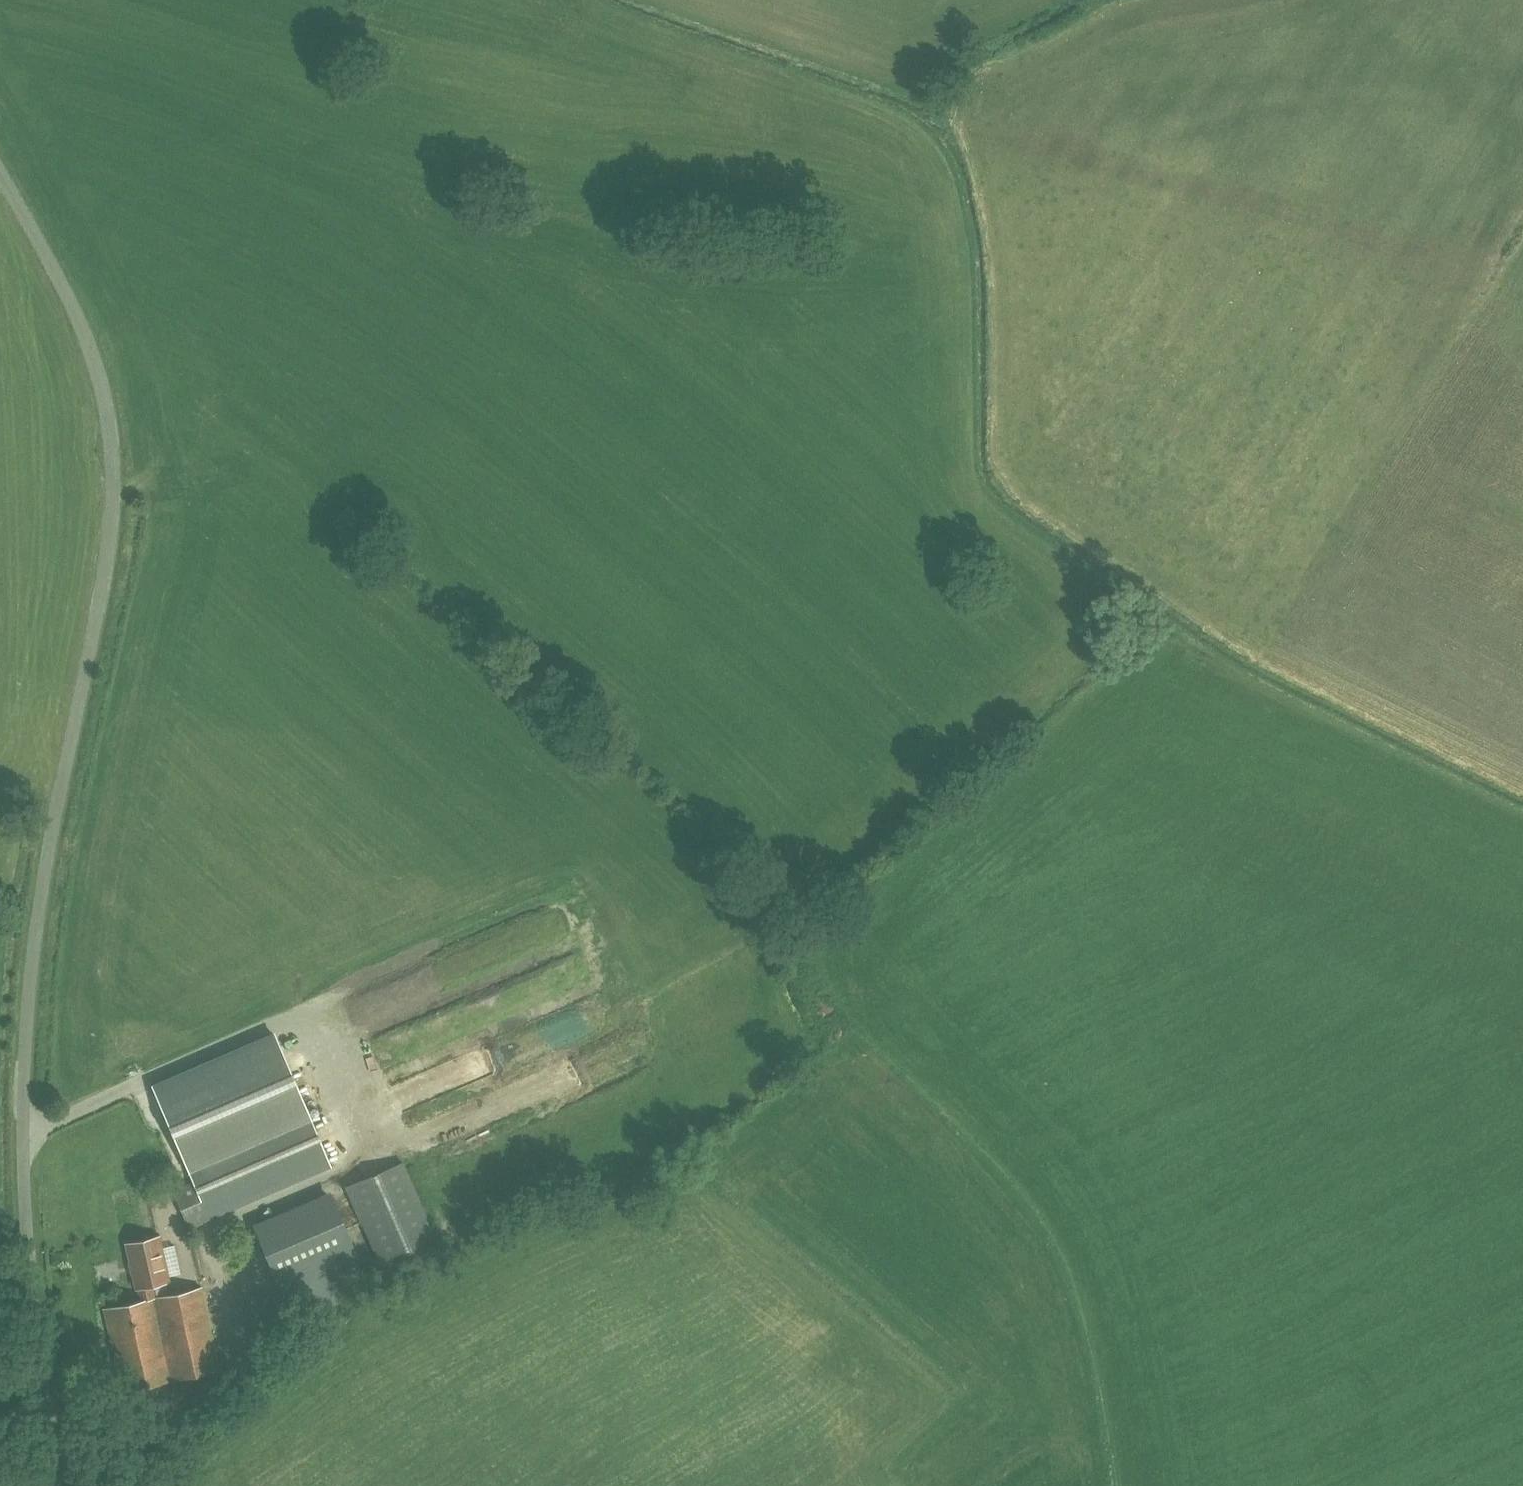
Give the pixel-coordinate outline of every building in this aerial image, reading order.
[(189,1227),(332,1167),(307,1107),(277,1037),(154,1089),(184,1160),(193,1181),(173,1190),(189,1227)] [(438,1235),(405,1160),(347,1186),(381,1261),(438,1235)] [(255,1224),(291,1311),(366,1280),(343,1227),(329,1193),(326,1194),(255,1224)] [(138,1287),(141,1300),(104,1309),(123,1391),(220,1369),(202,1286),(155,1297),(152,1284),(169,1280),(159,1236),(127,1244),(137,1288),(138,1287)]
